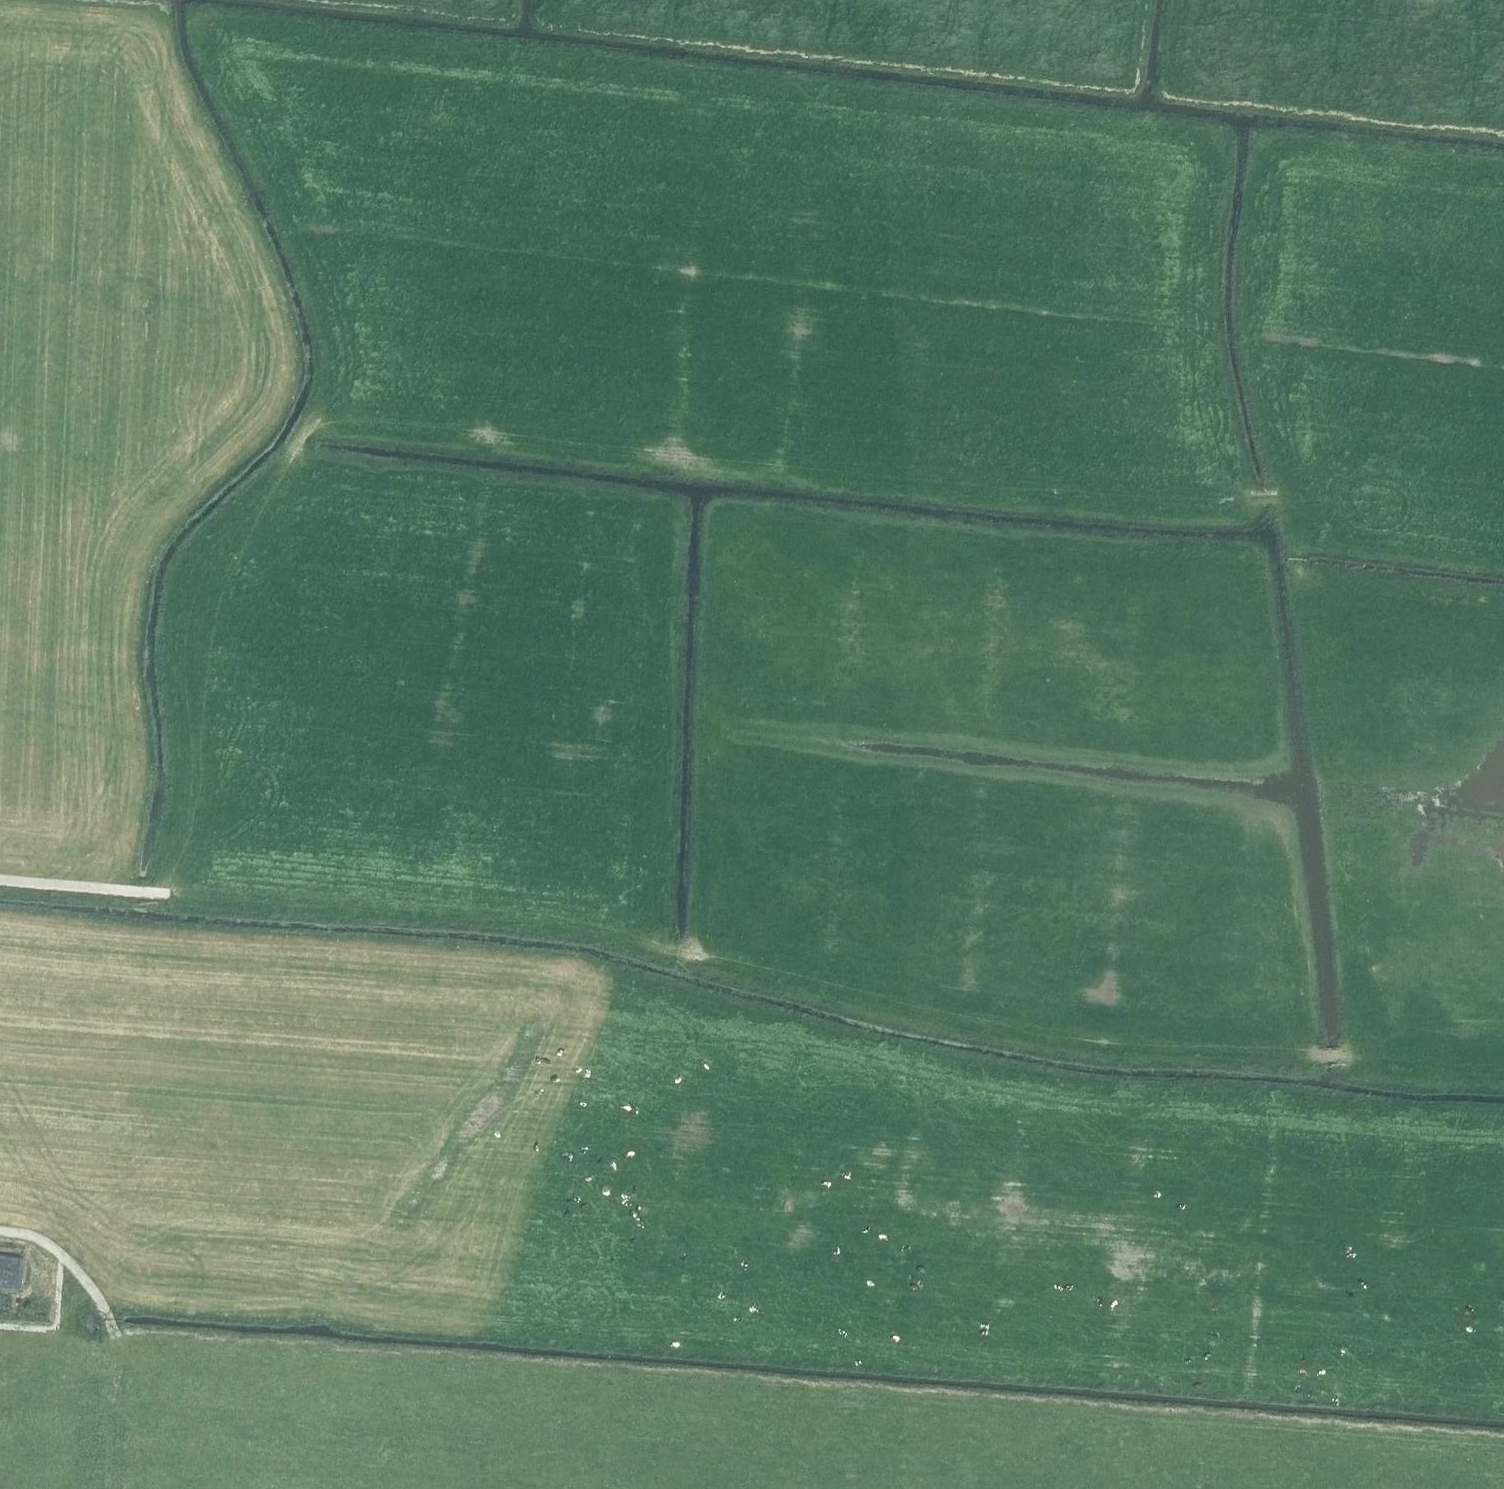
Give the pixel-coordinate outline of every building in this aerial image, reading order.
[(10,1257),(10,1286),(29,1286),(30,1258),(10,1257)]
